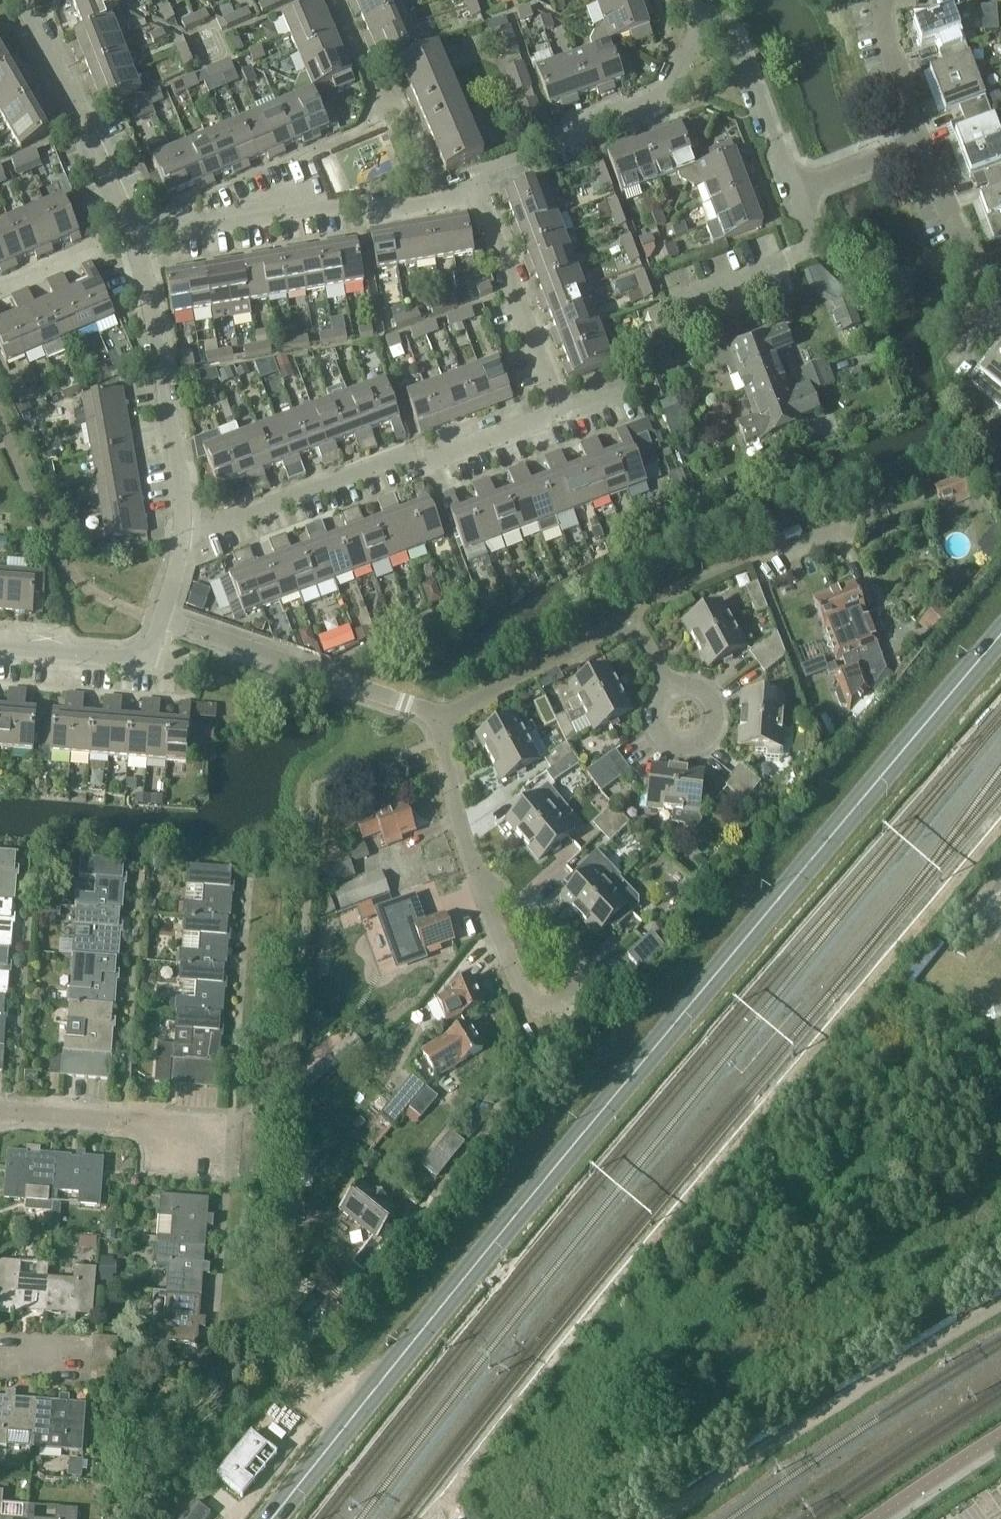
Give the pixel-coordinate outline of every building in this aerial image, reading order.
[(84,29),(84,31),(113,20),(110,11),(120,7),(117,0),(79,0),(73,2),(84,29)] [(275,8),(271,0),(270,0),(259,5),(263,14),(275,8)] [(275,8),(287,3),(286,0),(271,0),(275,8)] [(353,9),(374,0),(352,0),(349,1),(353,9)] [(366,24),(403,8),(400,0),(374,0),(353,9),(356,18),(362,15),(366,24)] [(556,12),(565,9),(561,0),(551,0),(556,12)] [(604,22),(649,6),(646,0),(609,0),(598,4),(604,22)] [(283,17),(291,36),(334,17),(331,9),(325,11),(321,1),(283,17)] [(481,15),(477,3),(468,6),(472,19),(481,15)] [(604,22),(605,23),(611,41),(631,34),(634,43),(653,37),(646,17),(652,15),(649,6),(604,22)] [(999,30),(997,6),(982,8),(984,31),(999,30)] [(175,19),(170,7),(161,11),(167,23),(175,19)] [(364,37),(368,44),(411,26),(403,8),(366,24),(370,34),(364,37)] [(521,21),(533,17),(530,8),(518,12),(521,21)] [(228,29),(238,24),(234,16),(232,9),(222,14),(224,20),(228,29)] [(238,24),(252,18),(248,10),(234,16),(238,24)] [(939,53),(965,43),(953,11),(913,25),(922,47),(935,42),(939,53)] [(207,12),(195,16),(200,25),(210,20),(207,12)] [(186,31),(200,25),(195,16),(182,22),(186,31)] [(541,19),(545,32),(554,29),(550,16),(541,19)] [(291,36),(299,53),(336,37),(332,28),(338,26),(334,17),(291,36)] [(120,38),(113,20),(84,31),(84,29),(75,33),(79,43),(73,45),(77,54),(120,38)] [(377,51),(381,61),(417,46),(419,49),(431,43),(422,22),(411,27),(411,26),(368,44),(371,53),(377,51)] [(611,41),(605,23),(597,26),(594,33),(611,41)] [(519,52),(510,27),(492,33),(501,58),(519,52)] [(167,39),(163,30),(151,36),(155,44),(167,39)] [(593,48),(611,41),(594,33),(590,41),(593,48)] [(340,47),(336,37),(299,53),(306,71),(349,52),(346,44),(340,47)] [(85,60),(89,70),(127,56),(120,38),(77,54),(80,62),(85,60)] [(230,42),(235,54),(243,51),(238,38),(230,42)] [(175,43),(180,56),(189,52),(184,39),(175,43)] [(591,48),(607,93),(615,90),(613,84),(634,77),(627,58),(618,61),(611,41),(593,48),(591,48)] [(930,70),(938,91),(977,76),(965,43),(939,53),(944,65),(930,70)] [(262,48),(250,53),(253,62),(266,57),(262,48)] [(446,172),(484,156),(438,48),(401,64),(412,91),(406,93),(430,148),(435,146),(446,172)] [(591,48),(573,55),(587,94),(597,90),(599,96),(607,93),(591,48)] [(10,66),(9,65),(0,49),(0,72),(10,66)] [(194,63),(189,52),(180,56),(185,67),(194,63)] [(306,71),(307,72),(315,89),(333,82),(337,91),(356,83),(347,63),(353,61),(349,52),(306,71)] [(577,97),(587,94),(573,55),(556,61),(571,106),(579,103),(577,97)] [(87,81),(91,91),(134,74),(127,56),(89,70),(93,79),(87,81)] [(33,75),(28,67),(23,70),(17,60),(9,65),(10,66),(0,72),(0,94),(33,75)] [(231,61),(219,66),(223,75),(235,70),(231,61)] [(550,107),(561,103),(563,109),(571,106),(556,61),(536,68),(550,107)] [(523,63),(504,70),(513,95),(532,88),(523,63)] [(210,80),(223,75),(219,66),(207,72),(210,80)] [(242,72),(247,84),(256,81),(251,68),(242,72)] [(299,75),(296,82),(315,89),(307,72),(299,75)] [(141,92),(134,74),(91,91),(94,98),(99,96),(103,106),(141,92)] [(2,115),(37,95),(32,86),(37,83),(33,75),(0,94),(0,112),(2,115)] [(196,76),(184,81),(188,90),(199,85),(196,76)] [(964,119),(990,109),(977,76),(938,91),(946,113),(959,108),(964,119)] [(175,95),(188,90),(184,81),(171,87),(175,95)] [(293,91),(296,98),(313,90),(315,89),(296,82),(293,91)] [(296,98),(295,99),(314,142),(322,138),(319,133),(339,124),(331,106),(322,109),(313,90),(296,98)] [(160,91),(148,97),(152,105),(164,100),(160,91)] [(2,115),(11,132),(52,108),(47,100),(42,103),(37,95),(2,115)] [(154,112),(152,105),(148,97),(129,104),(136,120),(154,112)] [(295,99),(278,106),(294,143),(303,140),(305,145),(314,142),(295,99)] [(518,106),(526,130),(545,124),(536,99),(518,106)] [(278,106),(260,113),(279,156),(286,153),(284,148),(294,143),(278,106)] [(56,116),(52,108),(11,132),(22,149),(57,129),(51,119),(56,116)] [(955,136),(962,157),(1000,142),(1000,140),(990,109),(964,119),(950,124),(955,136)] [(260,113),(243,121),(259,158),(267,154),(270,160),(279,156),(260,113)] [(248,163),(259,158),(243,121),(225,129),(243,172),(251,168),(248,163)] [(676,173),(678,173),(696,166),(689,147),(698,143),(691,124),(671,132),(669,126),(660,129),(676,173)] [(234,175),(243,172),(225,129),(208,136),(224,173),(232,170),(234,175)] [(654,138),(645,141),(660,179),(676,173),(660,129),(652,132),(654,138)] [(208,136),(189,144),(207,187),(216,183),(213,178),(224,173),(208,136)] [(633,139),(625,142),(642,186),(660,179),(645,141),(635,145),(633,139)] [(178,193),(187,189),(171,151),(167,141),(149,150),(158,173),(171,202),(180,198),(178,193)] [(622,194),(642,186),(625,142),(616,146),(618,151),(608,155),(622,194)] [(1000,180),(1000,142),(962,157),(970,178),(984,173),(988,184),(1000,180)] [(704,184),(704,185),(748,168),(745,160),(739,162),(732,143),(713,150),(716,158),(696,166),(704,184)] [(189,144),(171,151),(187,189),(197,185),(199,190),(207,187),(189,144)] [(24,156),(28,165),(40,159),(37,151),(24,156)] [(16,170),(28,165),(24,156),(12,161),(16,170)] [(549,173),(560,169),(556,158),(545,162),(549,173)] [(599,180),(608,176),(604,164),(595,168),(599,180)] [(681,180),(689,184),(696,166),(678,173),(681,180)] [(704,184),(696,166),(689,184),(696,187),(704,184)] [(748,168),(704,185),(711,202),(749,188),(745,179),(751,177),(748,168)] [(158,173),(150,177),(162,206),(171,202),(158,173)] [(613,189),(608,176),(599,180),(604,193),(613,189)] [(544,179),(500,196),(504,205),(509,203),(513,212),(551,198),(544,179)] [(988,184),(992,196),(979,201),(987,222),(1000,217),(1000,180),(988,184)] [(753,198),(749,188),(711,202),(718,221),(761,205),(758,196),(753,198)] [(64,197),(45,205),(61,242),(70,238),(73,244),(82,240),(67,205),(64,197)] [(511,224),(514,233),(558,216),(551,198),(513,212),(517,222),(511,224)] [(67,205),(82,240),(92,236),(77,201),(67,205)] [(612,215),(621,212),(617,201),(608,204),(612,215)] [(61,242),(45,205),(27,212),(46,255),(54,252),(51,246),(61,242)] [(765,213),(761,205),(718,221),(707,226),(714,244),(763,226),(759,215),(765,213)] [(26,257),(35,254),(38,259),(46,255),(27,212),(10,220),(26,257)] [(626,225),(621,212),(612,215),(618,229),(626,225)] [(666,224),(661,212),(652,215),(657,228),(666,224)] [(448,217),(455,257),(475,254),(468,214),(448,217)] [(558,216),(514,233),(517,241),(523,239),(526,248),(564,233),(558,216)] [(448,217),(429,220),(436,261),(455,257),(448,217)] [(987,222),(995,243),(1000,241),(1000,217),(987,222)] [(10,220),(0,224),(0,246),(10,270),(19,267),(16,261),(26,257),(10,220)] [(429,220),(410,224),(417,264),(436,261),(429,220)] [(672,228),(676,237),(688,232),(685,223),(672,228)] [(410,224),(390,227),(397,267),(417,264),(410,224)] [(390,227),(371,230),(378,271),(397,267),(390,227)] [(526,248),(530,258),(524,260),(528,269),(571,252),(564,233),(526,248)] [(643,249),(656,245),(652,236),(640,240),(643,249)] [(622,240),(626,251),(635,248),(631,237),(622,240)] [(345,239),(337,240),(345,286),(365,283),(358,243),(346,245),(345,239)] [(319,249),(326,289),(345,286),(337,240),(328,242),(329,248),(319,249)] [(308,293),(326,289),(319,249),(309,251),(308,245),(300,247),(308,293)] [(647,261),(650,260),(656,249),(654,245),(643,249),(642,249),(647,261)] [(673,245),(665,248),(669,260),(678,257),(673,245)] [(2,274),(10,270),(0,246),(0,269),(2,274)] [(281,256),(288,296),(308,293),(300,247),(290,248),(291,254),(281,256)] [(635,248),(626,251),(631,265),(640,261),(635,248)] [(269,299),(288,296),(281,256),(271,258),(270,252),(261,253),(269,299)] [(536,275),(540,284),(578,269),(571,252),(528,269),(531,277),(536,275)] [(261,253),(252,255),(253,261),(243,263),(250,303),(269,299),(261,253)] [(232,258),(223,260),(231,306),(233,319),(252,316),(250,303),(243,263),(233,264),(232,258)] [(231,306),(223,260),(214,261),(215,267),(205,269),(212,309),(231,306)] [(90,284),(80,288),(96,326),(115,318),(92,263),(83,267),(90,284)] [(194,265),(185,266),(193,312),(212,309),(205,269),(195,271),(194,265)] [(193,312),(185,266),(176,268),(177,274),(166,276),(173,316),(193,312)] [(578,269),(540,284),(544,294),(538,296),(541,305),(585,288),(578,269)] [(635,276),(640,288),(649,284),(644,273),(635,276)] [(493,293),(490,284),(492,283),(488,274),(473,279),(481,298),(493,293)] [(64,275),(55,278),(79,333),(96,326),(80,288),(71,292),(64,275)] [(55,299),(45,303),(61,341),(79,333),(55,278),(47,282),(55,299)] [(649,284),(640,288),(645,301),(654,297),(649,284)] [(550,311),(553,320),(591,306),(585,288),(541,305),(544,313),(550,311)] [(61,341),(45,303),(36,307),(28,290),(20,293),(43,348),(48,360),(66,353),(61,341)] [(25,356),(43,348),(20,293),(12,297),(19,315),(9,319),(25,356)] [(442,302),(446,311),(458,306),(455,297),(442,302)] [(858,318),(851,299),(835,306),(842,324),(858,318)] [(434,315),(446,311),(442,302),(430,306),(434,315)] [(591,306),(553,320),(557,330),(551,332),(554,340),(598,323),(591,306)] [(472,309),(458,313),(462,323),(462,322),(475,318),(472,309)] [(649,312),(653,323),(662,319),(658,309),(649,312)] [(406,315),(410,324),(422,320),(418,311),(406,315)] [(466,331),(462,322),(462,323),(458,313),(447,318),(454,335),(466,331)] [(397,329),(410,324),(406,315),(394,320),(397,329)] [(25,356),(9,319),(0,322),(0,348),(7,364),(25,356)] [(662,319),(653,323),(658,337),(667,333),(662,319)] [(436,322),(425,326),(428,335),(439,331),(436,322)] [(563,347),(567,356),(605,341),(598,323),(554,340),(558,349),(563,347)] [(374,335),(372,326),(359,328),(361,338),(374,335)] [(414,340),(428,335),(425,326),(411,331),(414,340)] [(751,341),(768,386),(772,397),(791,389),(778,354),(793,348),(785,328),(770,333),(751,341)] [(335,342),(348,340),(346,330),(333,333),(335,342)] [(322,344),(335,342),(333,333),(320,335),(322,344)] [(386,341),(390,349),(402,345),(399,336),(386,341)] [(297,348),(310,346),(308,337),(296,339),(297,348)] [(284,351),(297,348),(296,339),(282,341),(284,351)] [(605,341),(567,356),(571,366),(565,368),(569,378),(612,361),(605,341)] [(738,374),(746,394),(768,386),(751,341),(728,349),(711,356),(716,370),(727,366),(732,377),(738,374)] [(259,355),(272,353),(270,343),(257,346),(259,355)] [(990,352),(1000,360),(1000,346),(1000,347),(996,344),(990,352)] [(246,357),(259,355),(257,346),(244,348),(246,357)] [(221,362),(234,359),(233,350),(219,352),(221,362)] [(119,361),(115,352),(109,354),(118,376),(140,366),(134,354),(119,361)] [(208,364),(221,362),(219,352),(207,354),(208,364)] [(971,383),(1000,408),(1000,360),(990,352),(983,360),(987,363),(971,383)] [(182,368),(195,366),(194,357),(181,359),(182,368)] [(286,357),(274,361),(276,366),(278,371),(290,367),(286,357)] [(495,405),(513,398),(499,360),(481,367),(495,405)] [(806,383),(791,389),(772,397),(785,431),(794,427),(792,421),(819,411),(812,393),(835,385),(826,361),(801,370),(806,383)] [(95,371),(100,384),(112,379),(108,371),(106,366),(95,371)] [(237,371),(239,376),(249,372),(247,367),(237,371)] [(477,412),(495,405),(481,367),(462,374),(477,412)] [(230,368),(217,373),(218,376),(221,383),(234,378),(230,368)] [(218,376),(217,373),(216,369),(210,370),(213,379),(218,376)] [(477,412),(462,374),(444,381),(458,419),(477,412)] [(649,381),(656,399),(666,396),(659,378),(649,381)] [(407,437),(386,381),(367,388),(381,426),(391,423),(397,441),(407,437)] [(440,426),(458,419),(444,381),(425,388),(440,426)] [(785,431),(772,397),(768,386),(746,394),(754,416),(737,422),(746,445),(760,439),(760,440),(785,431)] [(88,424),(128,417),(123,388),(83,395),(88,424)] [(381,426),(367,388),(350,395),(371,451),(378,448),(372,430),(381,426)] [(440,426),(425,388),(407,395),(421,433),(440,426)] [(350,395),(331,402),(345,440),(355,436),(361,454),(371,451),(350,395)] [(345,440),(331,402),(313,408),(334,464),(342,461),(335,443),(345,440)] [(20,415),(32,410),(29,403),(17,408),(20,415)] [(683,406),(664,414),(668,424),(687,417),(683,406)] [(313,408),(295,415),(309,454),(319,450),(326,468),(334,464),(313,408)] [(309,454),(295,415),(276,422),(297,478),(306,475),(300,457),(309,454)] [(997,416),(990,425),(1000,435),(1000,419),(997,416)] [(128,417),(88,424),(93,453),(133,446),(128,417)] [(692,428),(687,417),(668,424),(672,435),(692,428)] [(647,420),(626,428),(631,442),(648,436),(653,435),(647,420)] [(297,478),(276,422),(259,428),(273,467),(283,463),(289,481),(297,478)] [(241,435),(240,435),(236,425),(219,431),(237,480),(247,477),(254,495),(262,492),(241,435)] [(273,467),(259,428),(241,435),(262,492),(270,488),(263,470),(273,467)] [(623,450),(614,453),(620,469),(628,491),(647,484),(642,470),(659,464),(648,436),(631,442),(626,428),(617,432),(623,450)] [(207,458),(211,469),(225,506),(234,502),(227,484),(237,480),(219,431),(194,440),(198,462),(207,458)] [(611,498),(628,491),(620,469),(614,453),(604,457),(597,439),(590,442),(600,469),(611,498)] [(588,463),(578,467),(579,469),(592,505),(611,498),(600,469),(590,442),(581,445),(588,463)] [(93,453),(98,482),(138,475),(133,446),(93,453)] [(562,452),(554,455),(559,469),(574,512),(592,505),(579,469),(578,467),(568,470),(562,452)] [(559,469),(554,455),(545,458),(552,477),(542,480),(556,518),(574,512),(559,469)] [(47,475),(54,473),(52,463),(45,465),(47,475)] [(518,469),(538,525),(542,535),(559,528),(556,518),(542,480),(532,484),(526,466),(518,469)] [(520,532),(538,525),(518,469),(509,472),(516,490),(506,494),(520,532)] [(934,487),(942,507),(955,502),(956,505),(978,497),(969,474),(934,487)] [(98,482),(103,511),(143,504),(138,475),(98,482)] [(502,539),(520,532),(506,494),(496,497),(490,479),(481,482),(502,539)] [(484,545),(502,539),(481,482),(473,485),(480,504),(470,507),(484,545)] [(421,505),(411,509),(425,547),(445,540),(423,484),(414,487),(421,505)] [(484,545),(470,507),(460,511),(454,493),(444,496),(469,563),(488,556),(484,545)] [(407,554),(425,547),(411,509),(402,512),(395,494),(386,497),(407,554)] [(389,561),(407,554),(386,497),(378,501),(385,519),(375,522),(389,561)] [(143,504),(103,511),(107,540),(148,533),(143,504)] [(371,567),(389,561),(375,522),(366,526),(359,508),(350,511),(371,567)] [(352,574),(371,567),(350,511),(342,514),(349,532),(338,536),(352,574)] [(68,517),(70,529),(80,527),(78,515),(68,517)] [(335,581),(352,574),(338,536),(329,540),(322,521),(314,525),(335,581)] [(335,581),(314,525),(305,528),(312,546),(302,550),(321,600),(339,593),(335,581)] [(286,535),(278,538),(299,595),(303,607),(321,600),(302,550),(293,553),(286,535)] [(280,602),(299,595),(278,538),(270,541),(276,559),(266,563),(280,602)] [(991,561),(1000,549),(1000,545),(997,541),(996,540),(984,555),(991,561)] [(250,549),(241,552),(262,608),(280,602),(266,563),(257,567),(250,549)] [(243,615),(262,608),(241,552),(234,555),(240,573),(219,581),(234,619),(243,615)] [(46,572),(8,569),(4,610),(34,612),(35,592),(45,593),(46,572)] [(457,580),(454,585),(457,591),(465,587),(461,578),(457,580)] [(422,586),(429,606),(443,601),(435,581),(422,586)] [(758,584),(746,589),(756,613),(768,608),(758,584)] [(855,584),(834,592),(861,662),(875,699),(895,675),(887,668),(855,584)] [(201,610),(208,589),(195,585),(188,606),(201,610)] [(834,592),(813,600),(827,635),(825,638),(828,646),(831,647),(836,660),(842,658),(846,668),(861,662),(834,592)] [(929,634),(953,606),(943,597),(918,625),(929,634)] [(695,644),(732,625),(720,602),(706,610),(704,606),(696,610),(698,614),(683,622),(695,644)] [(256,620),(253,628),(263,632),(266,623),(256,620)] [(744,646),(732,625),(695,644),(707,666),(720,659),(722,662),(731,658),(729,654),(744,646)] [(319,639),(324,653),(354,642),(349,628),(319,639)] [(297,634),(303,650),(314,646),(308,630),(297,634)] [(359,642),(372,637),(369,630),(356,635),(359,642)] [(751,651),(758,661),(782,644),(777,632),(751,651)] [(782,644),(758,661),(766,672),(787,656),(782,644)] [(827,670),(823,659),(815,662),(819,674),(827,670)] [(846,668),(835,673),(841,688),(836,692),(841,706),(848,706),(850,712),(850,711),(859,719),(875,699),(861,662),(846,668)] [(578,699),(569,704),(574,713),(574,714),(583,709),(582,707),(619,688),(608,666),(593,674),(591,670),(582,674),(584,678),(571,685),(578,699)] [(631,710),(619,688),(582,707),(583,709),(574,714),(574,713),(568,716),(572,725),(587,717),(593,729),(608,722),(610,725),(619,721),(617,717),(631,710)] [(17,690),(9,689),(8,709),(0,708),(0,749),(13,750),(17,690)] [(742,693),(741,718),(782,720),(783,696),(768,695),(768,689),(758,689),(758,694),(742,693)] [(27,691),(17,690),(13,750),(34,752),(37,711),(26,710),(27,691)] [(71,755),(76,695),(68,695),(66,713),(55,712),(52,753),(71,755)] [(86,696),(76,695),(71,755),(90,756),(93,715),(85,714),(86,696)] [(109,758),(114,698),(106,698),(105,716),(93,715),(90,756),(109,758)] [(124,699),(114,698),(109,758),(128,759),(132,718),(123,718),(124,699)] [(132,718),(128,759),(148,761),(152,701),(145,700),(143,719),(132,718)] [(545,728),(557,723),(556,720),(546,700),(535,705),(545,728)] [(148,761),(166,762),(170,721),(161,721),(163,702),(152,701),(148,761)] [(170,721),(166,762),(189,764),(193,704),(183,703),(182,722),(170,721)] [(216,720),(217,709),(217,705),(197,704),(196,718),(216,720)] [(557,723),(566,743),(578,738),(568,715),(556,720),(557,723)] [(836,736),(825,715),(816,719),(826,741),(836,736)] [(521,729),(514,716),(500,724),(498,720),(489,724),(491,728),(477,735),(489,757),(526,738),(537,732),(532,723),(521,729)] [(754,748),(764,748),(763,755),(767,758),(779,759),(783,756),(783,744),(781,744),(782,720),(741,718),(740,742),(754,743),(754,748)] [(204,740),(213,740),(214,726),(205,726),(204,740)] [(538,760),(526,738),(489,757),(501,779),(515,772),(517,776),(526,771),(524,767),(538,760)] [(553,768),(573,753),(566,743),(546,758),(553,768)] [(586,772),(594,782),(621,761),(614,751),(586,772)] [(573,753),(553,768),(548,771),(555,782),(581,764),(573,753)] [(621,761),(594,782),(601,793),(629,772),(621,761)] [(649,806),(673,809),(674,809),(679,768),(654,765),(652,781),(648,780),(647,790),(651,790),(649,806)] [(742,766),(733,776),(753,792),(761,782),(742,766)] [(703,771),(679,768),(674,809),(673,809),(672,824),(681,825),(689,828),(697,829),(702,822),(700,816),(698,812),(700,796),(705,796),(706,788),(701,787),(703,771)] [(745,802),(753,792),(733,776),(725,785),(745,802)] [(522,839),(564,804),(548,784),(526,803),(524,800),(516,807),(519,810),(506,820),(522,839)] [(378,794),(385,814),(358,824),(364,839),(381,832),(387,846),(402,841),(401,836),(415,831),(407,806),(405,806),(398,787),(378,794)] [(136,795),(135,804),(136,804),(143,804),(144,795),(136,795)] [(144,795),(143,804),(151,805),(151,796),(144,795)] [(570,831),(563,823),(573,814),(564,804),(522,839),(538,858),(551,847),(554,850),(562,844),(559,840),(570,831)] [(594,822),(603,831),(622,814),(613,805),(594,822)] [(603,831),(612,841),(630,824),(622,814),(603,831)] [(562,898),(579,916),(620,878),(622,877),(598,851),(565,883),(571,889),(562,898)] [(346,853),(323,861),(331,884),(355,876),(346,853)] [(15,904),(19,855),(0,854),(0,903),(15,904)] [(76,909),(78,909),(123,913),(127,864),(80,860),(80,861),(82,861),(80,879),(96,881),(95,896),(77,894),(76,909)] [(317,866),(317,868),(320,877),(327,875),(323,864),(317,866)] [(184,917),(185,917),(231,921),(234,872),(187,868),(187,870),(189,870),(188,888),(204,889),(202,905),(185,903),(184,917)] [(380,874),(335,891),(342,910),(387,893),(380,874)] [(628,887),(620,878),(579,916),(597,934),(608,924),(614,930),(639,907),(639,898),(628,887)] [(415,896),(378,909),(399,966),(427,956),(426,955),(442,950),(440,945),(455,940),(446,915),(425,923),(415,896)] [(330,897),(317,902),(322,917),(335,912),(330,897)] [(12,952),(15,904),(0,903),(0,951),(12,952)] [(39,906),(39,916),(50,916),(51,906),(39,906)] [(73,957),(74,957),(120,961),(123,913),(78,909),(77,927),(76,942),(73,942),(72,957),(73,957)] [(180,965),(182,965),(227,969),(231,921),(185,917),(184,935),(200,936),(199,952),(181,951),(180,965)] [(628,955),(640,968),(664,945),(652,932),(628,955)] [(12,952),(0,951),(0,1000),(8,1000),(12,952)] [(69,1005),(116,1008),(120,961),(74,957),(73,957),(72,974),(71,990),(69,1005)] [(227,969),(182,965),(181,983),(197,984),(195,1000),(178,999),(177,1013),(178,1013),(223,1017),(227,969)] [(462,1017),(462,1016),(484,1007),(473,980),(465,983),(461,973),(439,1000),(438,1000),(447,1022),(462,1016),(462,1017)] [(6,1050),(6,1047),(5,1047),(8,1000),(0,1000),(0,1049),(6,1050)] [(65,1051),(64,1051),(64,1054),(76,1054),(88,1055),(101,1056),(113,1057),(113,1055),(112,1055),(116,1008),(69,1005),(67,1038),(66,1038),(65,1051)] [(184,1062),(196,1062),(209,1063),(220,1064),(223,1017),(178,1013),(177,1031),(176,1047),(173,1047),(157,1045),(154,1084),(170,1086),(172,1061),(184,1062)] [(471,1023),(448,1037),(447,1035),(421,1050),(438,1079),(464,1064),(463,1063),(486,1049),(471,1023)] [(62,1077),(75,1078),(76,1054),(64,1054),(62,1077)] [(75,1078),(87,1079),(88,1055),(76,1054),(75,1078)] [(101,1056),(88,1055),(87,1079),(99,1080),(101,1056)] [(113,1057),(101,1056),(99,1080),(111,1081),(113,1057)] [(330,1057),(304,1077),(312,1088),(338,1067),(330,1057)] [(172,1061),(170,1086),(182,1087),(184,1062),(172,1061)] [(194,1088),(196,1062),(184,1062),(182,1087),(194,1088)] [(196,1062),(194,1088),(207,1089),(209,1063),(196,1062)] [(209,1063),(207,1089),(219,1090),(221,1064),(220,1064),(209,1063)] [(25,1069),(24,1082),(38,1082),(38,1070),(25,1069)] [(379,1116),(392,1128),(426,1086),(413,1075),(397,1094),(396,1093),(389,1101),(390,1102),(379,1116)] [(427,1088),(410,1109),(421,1118),(438,1098),(427,1088)] [(450,1131),(422,1167),(437,1179),(465,1143),(450,1131)] [(5,1200),(53,1203),(56,1156),(35,1154),(35,1148),(27,1147),(27,1153),(9,1152),(5,1200)] [(76,1157),(56,1156),(53,1203),(58,1204),(58,1192),(80,1194),(79,1205),(101,1207),(104,1159),(85,1158),(85,1151),(77,1151),(76,1157)] [(375,1192),(363,1182),(340,1210),(374,1237),(353,1263),(365,1272),(391,1238),(384,1232),(400,1212),(388,1202),(389,1201),(376,1191),(375,1192)] [(162,1196),(158,1246),(206,1249),(208,1227),(214,1227),(215,1218),(208,1217),(209,1200),(162,1196)] [(60,1216),(52,1216),(51,1229),(59,1229),(60,1216)] [(97,1239),(79,1237),(78,1249),(97,1250),(97,1239)] [(166,1294),(202,1297),(204,1274),(210,1275),(211,1266),(205,1265),(206,1249),(158,1246),(156,1266),(168,1267),(166,1294)] [(48,1265),(38,1264),(37,1276),(21,1274),(22,1263),(0,1261),(0,1309),(13,1310),(13,1317),(22,1318),(23,1311),(44,1313),(47,1276),(48,1265)] [(102,1262),(101,1281),(113,1282),(113,1279),(117,1279),(118,1263),(102,1262)] [(47,1276),(44,1313),(67,1315),(66,1321),(77,1322),(77,1316),(93,1317),(97,1269),(75,1267),(74,1278),(47,1276)] [(164,1322),(152,1321),(150,1342),(199,1346),(200,1328),(206,1328),(206,1319),(200,1318),(202,1297),(166,1294),(160,1294),(160,1299),(166,1300),(164,1322)] [(240,1372),(221,1370),(219,1393),(238,1394),(240,1372)] [(34,1448),(37,1400),(15,1398),(16,1392),(6,1391),(5,1397),(0,1397),(0,1445),(7,1446),(34,1448)] [(59,1402),(37,1400),(34,1448),(61,1450),(83,1451),(86,1403),(69,1402),(70,1396),(60,1396),(59,1402)] [(255,1482),(246,1475),(268,1447),(253,1435),(253,1434),(253,1433),(252,1434),(251,1434),(251,1435),(241,1448),(240,1447),(239,1449),(240,1449),(230,1462),(229,1461),(228,1462),(229,1463),(218,1476),(218,1475),(217,1476),(218,1477),(217,1477),(218,1478),(241,1496),(242,1497),(243,1496),(243,1497),(244,1496),(243,1496),(254,1483),(255,1482)] [(3,1503),(4,1491),(0,1491),(0,1518),(29,1518),(30,1505),(24,1505),(23,1518),(2,1516),(3,1504),(3,1503)] [(183,1518),(207,1518),(211,1514),(196,1502),(183,1518)] [(30,1505),(29,1518),(38,1518),(35,1518),(36,1506),(30,1505)] [(78,1509),(57,1507),(56,1518),(77,1518),(78,1509)]
